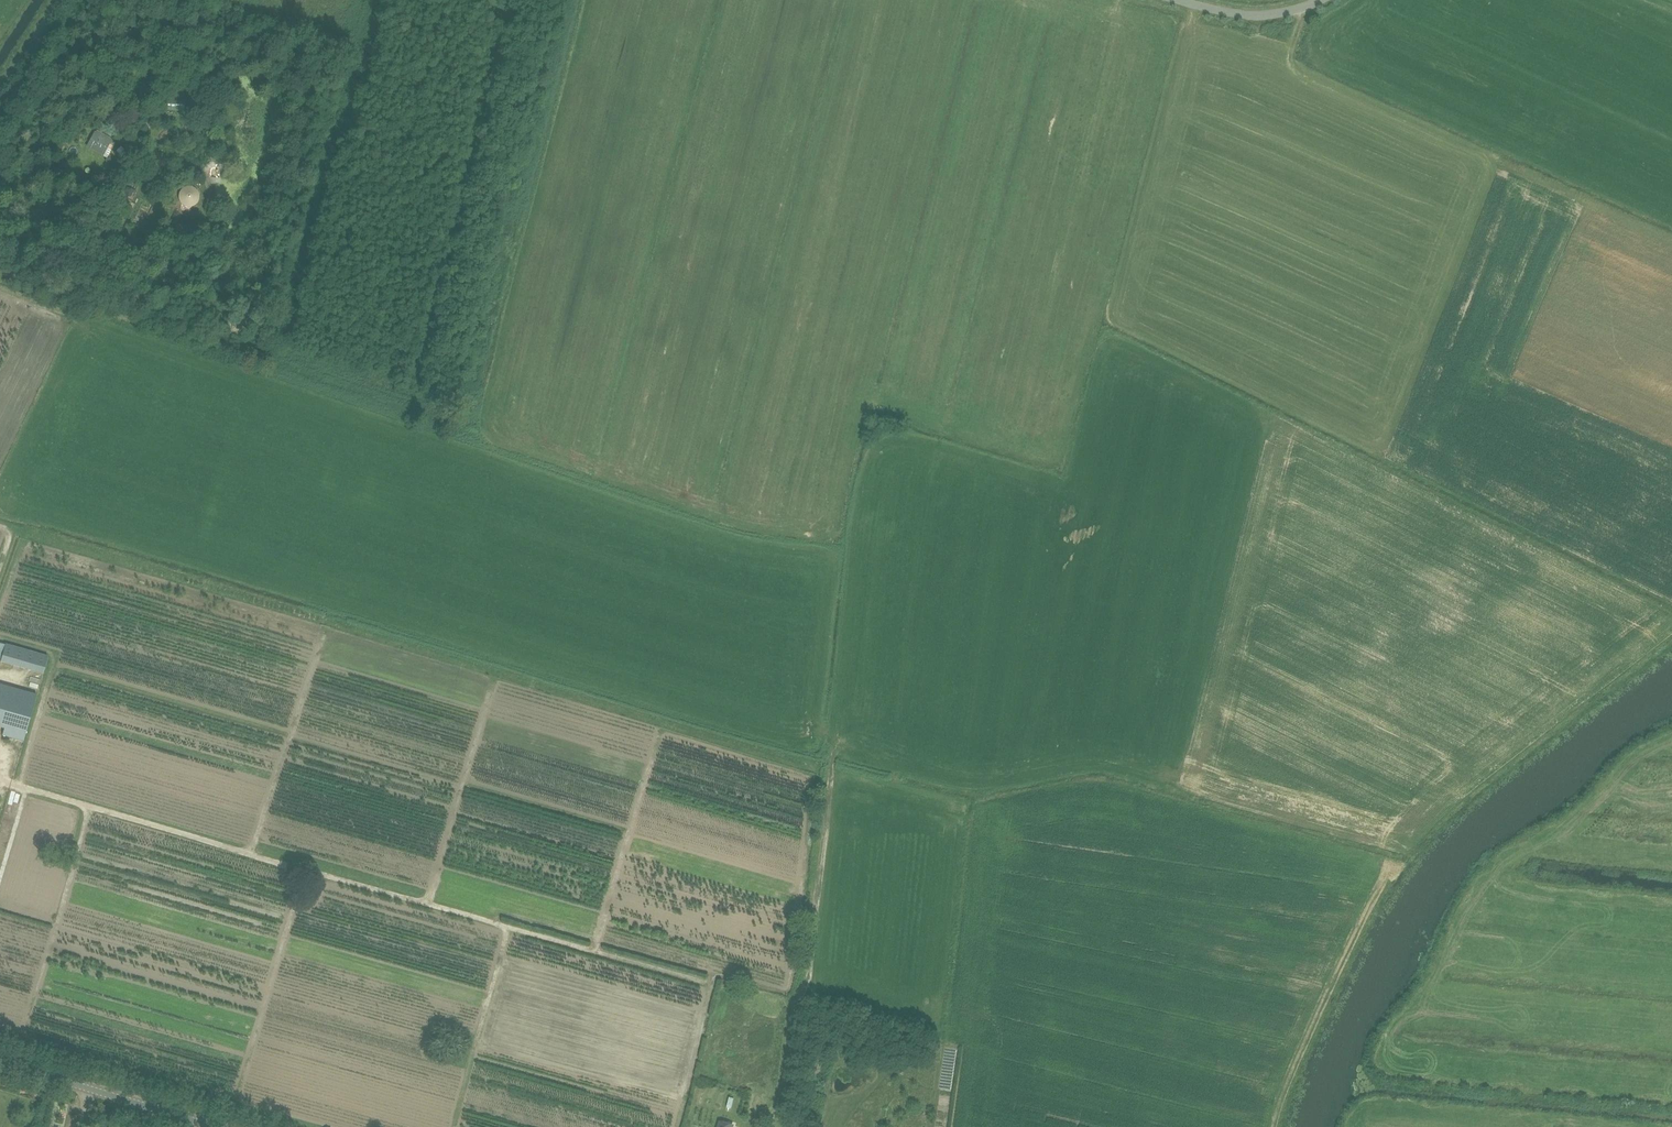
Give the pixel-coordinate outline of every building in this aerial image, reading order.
[(1280,45),(1282,39),(1263,34),(1261,41),(1280,45)] [(128,89),(135,74),(125,69),(118,84),(128,89)] [(120,120),(116,132),(125,135),(129,122),(120,120)] [(112,144),(94,133),(86,148),(104,158),(112,144)] [(113,149),(120,155),(125,150),(118,144),(113,149)] [(178,195),(178,196),(178,197),(178,198),(179,199),(179,200),(179,201),(180,202),(181,203),(181,204),(182,204),(183,205),(184,206),(185,206),(186,206),(187,207),(188,207),(189,207),(190,207),(191,206),(192,206),(193,206),(194,205),(195,205),(195,204),(196,204),(197,203),(197,202),(198,202),(198,201),(198,200),(199,199),(199,198),(199,197),(199,196),(199,195),(199,194),(198,193),(198,192),(198,191),(197,190),(196,189),(195,188),(194,187),(193,187),(192,187),(191,186),(190,186),(189,186),(188,186),(187,186),(186,186),(185,187),(184,187),(183,187),(183,188),(182,188),(181,189),(181,190),(180,190),(180,191),(179,192),(179,193),(179,194),(178,194),(178,195)] [(135,192),(126,188),(122,197),(124,198),(131,201),(135,192)] [(131,201),(124,198),(120,206),(128,210),(132,201),(131,201)] [(4,659),(27,664),(29,654),(6,649),(4,659)] [(4,729),(2,735),(23,741),(37,695),(0,684),(0,727),(4,729)] [(6,743),(4,756),(15,757),(17,744),(6,743)]
